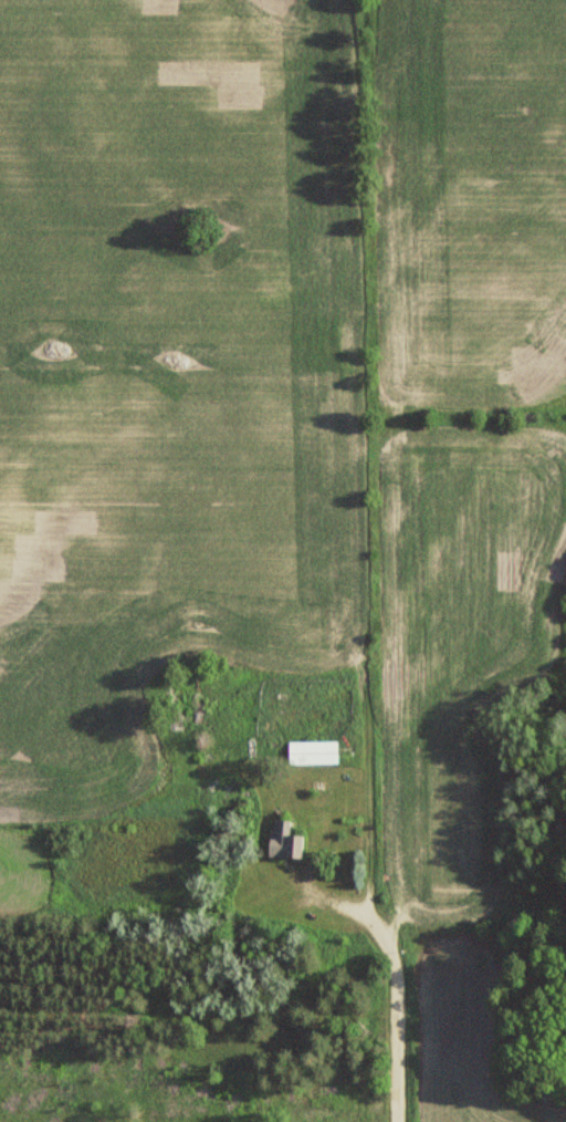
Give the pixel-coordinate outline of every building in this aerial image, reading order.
[(337,740),(288,740),(288,763),(337,763),(337,740)] [(301,858),(304,835),(290,833),(291,820),(272,818),(268,854),(301,858)]
